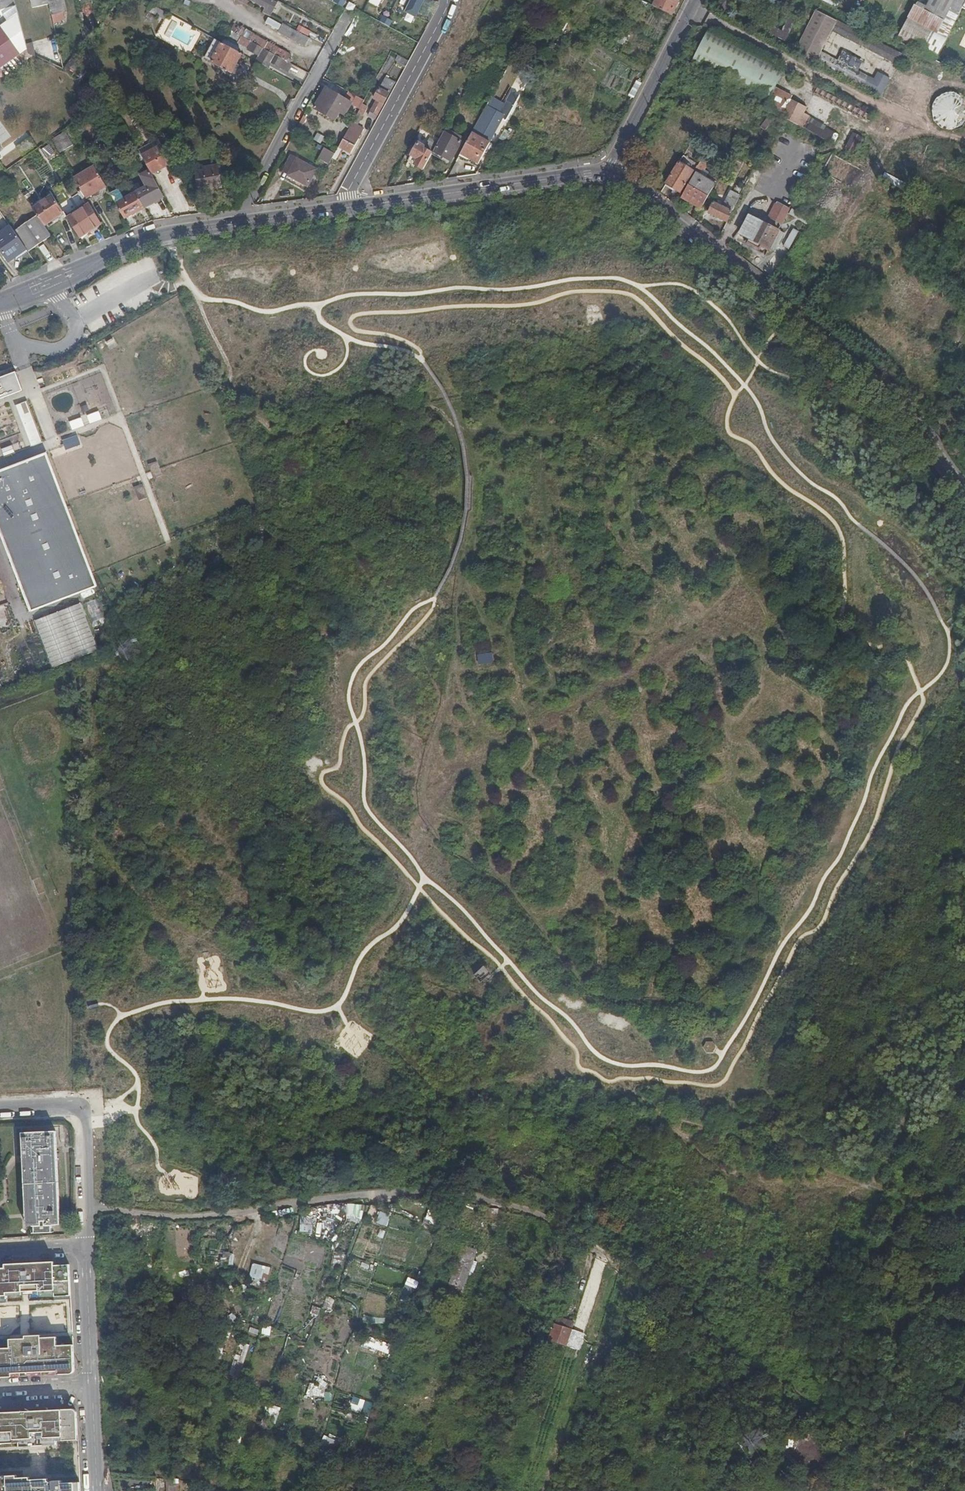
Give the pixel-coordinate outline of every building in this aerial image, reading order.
[(16,6),(15,0),(0,0),(0,8),(3,15),(16,6)] [(54,24),(68,21),(64,0),(32,0),(33,8),(51,5),(54,24)] [(272,0),(250,0),(264,7),(262,11),(270,15),(276,2),(272,0)] [(334,3),(344,8),(346,3),(342,0),(335,0),(334,3)] [(406,13),(417,19),(426,0),(412,0),(406,13)] [(671,15),(679,0),(656,0),(653,5),(671,15)] [(717,11),(724,15),(731,0),(722,0),(717,11)] [(913,6),(895,40),(935,60),(941,48),(959,14),(949,9),(953,0),(931,0),(925,12),(913,6)] [(949,9),(959,14),(964,2),(964,0),(953,0),(949,9)] [(167,12),(150,3),(147,9),(164,18),(167,12)] [(901,54),(815,9),(793,51),(806,58),(805,61),(812,65),(814,62),(879,96),(889,77),(876,71),(871,82),(852,71),(858,59),(844,51),(838,64),(818,54),(832,27),(898,61),(901,54)] [(23,50),(27,47),(19,13),(2,26),(15,46),(23,50)] [(795,20),(788,16),(781,30),(772,25),(767,33),(783,41),(795,20)] [(383,17),(380,23),(389,27),(392,22),(383,17)] [(306,46),(311,38),(281,22),(277,31),(306,46)] [(232,31),(284,59),(288,52),(235,24),(232,31)] [(0,27),(0,68),(19,54),(15,48),(0,26),(0,27)] [(689,62),(759,98),(766,102),(773,87),(783,68),(706,29),(689,62)] [(256,61),(267,67),(270,61),(288,71),(292,63),(284,59),(232,31),(229,35),(238,39),(236,42),(248,49),(247,50),(258,56),(256,61)] [(204,57),(231,72),(242,53),(222,42),(221,43),(214,38),(204,57)] [(45,74),(65,67),(56,40),(36,47),(45,74)] [(376,114),(394,82),(385,76),(373,98),(376,99),(370,111),(376,114)] [(759,98),(756,104),(796,125),(801,114),(805,107),(789,99),(790,96),(773,87),(766,102),(759,98)] [(866,122),(869,116),(815,87),(812,93),(866,122)] [(345,113),(350,104),(326,88),(314,108),(334,121),(340,111),(345,113)] [(361,103),(363,100),(356,96),(351,104),(359,108),(361,103)] [(502,117),(506,118),(516,100),(510,97),(500,116),(485,108),(459,154),(477,164),(502,117)] [(361,103),(359,108),(357,112),(360,114),(361,112),(363,113),(366,106),(361,103)] [(801,114),(796,125),(834,144),(835,141),(839,143),(845,132),(840,129),(842,126),(834,122),(830,128),(801,114)] [(85,129),(78,120),(72,124),(78,134),(85,129)] [(455,126),(449,123),(433,151),(450,160),(460,141),(451,136),(455,126)] [(355,124),(352,129),(358,132),(361,127),(355,124)] [(109,126),(101,130),(110,146),(112,145),(111,143),(113,141),(109,133),(112,131),(109,126)] [(349,134),(356,137),(358,132),(352,129),(349,134)] [(50,139),(58,152),(71,144),(64,131),(50,139)] [(339,146),(341,147),(350,152),(358,138),(356,137),(349,134),(345,141),(342,139),(339,146)] [(860,138),(852,134),(845,148),(852,152),(860,138)] [(30,136),(16,146),(21,154),(35,144),(30,136)] [(154,150),(151,142),(138,149),(138,151),(140,153),(142,157),(154,150)] [(408,160),(423,169),(432,153),(423,148),(425,145),(418,142),(408,160)] [(21,154),(16,146),(1,157),(6,165),(21,154)] [(150,173),(170,163),(161,146),(154,150),(142,157),(143,159),(150,173)] [(119,164),(123,170),(143,159),(142,157),(140,153),(119,164)] [(289,172),(287,175),(305,185),(308,186),(317,168),(291,154),(283,169),(289,172)] [(679,163),(666,184),(680,192),(693,171),(679,163)] [(220,187),(217,165),(194,169),(199,191),(220,187)] [(105,185),(94,166),(74,178),(86,197),(105,185)] [(683,194),(703,205),(715,185),(696,173),(683,194)] [(908,185),(885,173),(881,180),(904,192),(908,185)] [(305,185),(287,175),(286,178),(304,187),(305,185)] [(187,198),(176,177),(168,181),(179,202),(187,198)] [(144,207),(163,197),(155,181),(135,192),(144,207)] [(124,218),(144,207),(135,192),(123,198),(117,188),(109,192),(124,218)] [(708,213),(727,223),(739,196),(730,192),(722,208),(713,203),(708,213)] [(681,197),(700,209),(703,205),(683,194),(681,197)] [(37,215),(43,225),(63,212),(52,195),(31,208),(37,215)] [(780,227),(789,208),(778,202),(768,220),(780,227)] [(79,237),(101,223),(90,204),(67,218),(79,237)] [(599,215),(590,213),(589,222),(597,223),(599,215)] [(27,251),(50,235),(43,225),(37,215),(13,231),(26,249),(27,251)] [(761,246),(768,250),(778,231),(751,217),(741,236),(749,240),(747,244),(759,250),(761,246)] [(26,249),(13,231),(10,227),(0,234),(0,249),(8,261),(26,249)] [(790,249),(800,231),(794,228),(784,246),(790,249)] [(591,245),(583,243),(581,252),(589,254),(591,245)] [(949,341),(955,344),(956,343),(958,344),(964,331),(964,320),(961,318),(949,341)] [(45,362),(37,365),(40,374),(48,370),(45,362)] [(18,392),(22,391),(15,372),(11,373),(18,392)] [(11,373),(0,377),(0,399),(18,392),(11,373)] [(49,401),(63,417),(78,404),(64,387),(49,401)] [(17,404),(33,445),(42,442),(27,400),(17,404)] [(86,415),(89,422),(101,418),(98,411),(86,415)] [(69,422),(72,429),(83,424),(81,417),(69,422)] [(62,441),(65,448),(77,444),(74,436),(62,441)] [(1,448),(4,457),(15,452),(12,444),(1,448)] [(47,452),(46,452),(46,453),(0,471),(0,528),(26,596),(78,576),(83,591),(98,585),(47,452)] [(159,463),(150,464),(153,477),(162,476),(159,463)] [(144,484),(135,487),(138,501),(148,498),(144,484)] [(26,596),(32,611),(83,591),(78,576),(26,596)] [(98,599),(87,604),(96,624),(106,619),(98,599)] [(35,620),(53,667),(98,650),(80,603),(35,620)] [(494,652),(479,654),(480,664),(496,662),(494,652)] [(118,688),(118,672),(107,672),(107,688),(118,688)] [(495,972),(490,966),(479,974),(485,981),(495,972)] [(715,1052),(718,1045),(715,1040),(708,1040),(704,1046),(708,1052),(715,1052)] [(56,1130),(22,1131),(25,1212),(26,1225),(41,1224),(41,1219),(45,1219),(45,1224),(60,1223),(59,1207),(56,1130)] [(359,1204),(356,1204),(355,1206),(349,1205),(348,1216),(359,1217),(359,1204)] [(375,1224),(384,1227),(388,1216),(378,1212),(375,1224)] [(301,1216),(301,1232),(312,1233),(313,1216),(301,1216)] [(336,1226),(337,1218),(329,1217),(328,1225),(336,1226)] [(473,1259),(478,1247),(463,1242),(449,1281),(450,1281),(463,1286),(466,1278),(473,1259)] [(339,1256),(330,1253),(323,1275),(334,1279),(337,1270),(339,1271),(345,1253),(343,1253),(344,1251),(341,1250),(339,1256)] [(227,1266),(227,1258),(219,1258),(219,1266),(227,1266)] [(477,1260),(473,1259),(466,1278),(470,1279),(477,1260)] [(7,1298),(7,1295),(24,1294),(24,1291),(40,1290),(40,1293),(55,1292),(56,1295),(71,1295),(69,1264),(54,1264),(54,1261),(5,1263),(5,1267),(0,1267),(0,1298),(7,1298)] [(270,1269),(251,1264),(246,1281),(257,1284),(258,1281),(267,1283),(270,1269)] [(448,1286),(461,1291),(463,1286),(450,1281),(448,1286)] [(322,1297),(319,1308),(330,1312),(334,1301),(322,1297)] [(33,1330),(55,1330),(54,1320),(63,1320),(62,1306),(32,1306),(33,1330)] [(556,1321),(555,1321),(550,1337),(568,1344),(577,1347),(579,1348),(585,1331),(573,1327),(572,1327),(574,1320),(559,1315),(556,1321)] [(445,1333),(448,1323),(436,1319),(433,1329),(445,1333)] [(271,1335),(272,1326),(264,1325),(263,1334),(271,1335)] [(72,1372),(75,1368),(74,1344),(57,1345),(57,1337),(40,1338),(40,1335),(26,1336),(26,1338),(9,1339),(10,1347),(0,1348),(0,1376),(72,1372)] [(389,1348),(363,1338),(360,1345),(387,1355),(389,1348)] [(242,1379),(249,1343),(238,1341),(231,1377),(242,1379)] [(574,1354),(577,1347),(568,1344),(565,1351),(574,1354)] [(549,1377),(556,1379),(558,1373),(551,1370),(549,1377)] [(308,1394),(322,1397),(324,1386),(311,1382),(308,1394)] [(280,1415),(280,1405),(266,1406),(266,1415),(280,1415)] [(0,1412),(0,1442),(19,1441),(20,1445),(56,1443),(56,1439),(77,1438),(75,1411),(72,1407),(0,1412)] [(337,1451),(341,1439),(327,1434),(323,1445),(337,1451)] [(79,1481),(60,1483),(60,1478),(34,1479),(33,1477),(16,1478),(16,1475),(0,1476),(0,1490),(80,1490),(79,1481)] [(167,1490),(180,1490),(180,1478),(167,1478),(167,1490)]
